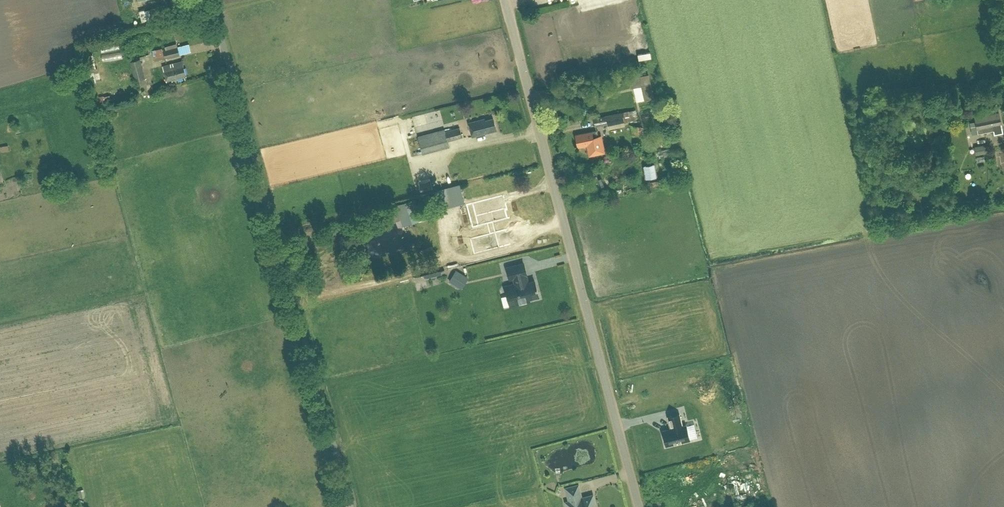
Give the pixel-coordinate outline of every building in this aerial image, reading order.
[(168,19),(165,5),(159,6),(162,20),(168,19)] [(615,47),(644,40),(640,24),(611,32),(615,47)] [(180,45),(181,53),(192,52),(192,44),(180,45)] [(166,58),(181,54),(179,47),(164,51),(166,58)] [(166,58),(164,51),(163,48),(152,50),(155,61),(166,58)] [(135,79),(144,77),(139,58),(130,60),(135,79)] [(172,78),(186,75),(182,60),(162,65),(166,81),(172,80),(172,78)] [(102,79),(100,70),(88,73),(90,82),(102,79)] [(641,85),(645,100),(654,98),(648,75),(629,79),(631,88),(641,85)] [(630,120),(639,118),(636,109),(623,111),(594,118),(596,127),(607,124),(608,126),(631,121),(630,120)] [(999,116),(975,121),(978,137),(1002,132),(999,116)] [(472,137),(497,131),(494,119),(485,121),(484,119),(469,123),(472,137)] [(642,132),(641,126),(634,127),(635,134),(642,132)] [(445,129),(419,136),(424,154),(450,146),(449,141),(463,137),(460,127),(446,131),(445,129)] [(577,134),(579,146),(589,144),(591,154),(605,152),(603,141),(601,142),(598,130),(577,134)] [(976,154),(988,152),(987,144),(975,146),(976,154)] [(12,179),(5,180),(7,190),(14,190),(12,179)] [(460,183),(436,189),(439,204),(464,197),(460,183)] [(491,233),(471,239),(475,254),(499,247),(495,232),(492,223),(506,219),(504,211),(507,210),(503,195),(471,203),(477,227),(488,224),(491,233)] [(419,218),(414,201),(398,206),(404,223),(419,218)] [(471,221),(462,225),(464,230),(473,227),(471,221)] [(514,304),(530,300),(539,298),(538,296),(535,281),(529,282),(528,280),(527,281),(526,275),(527,274),(524,263),(507,268),(509,279),(514,278),(515,284),(505,286),(507,296),(510,305),(514,304)] [(456,270),(450,281),(457,285),(463,274),(456,270)] [(670,428),(662,430),(666,446),(690,440),(686,424),(682,425),(679,414),(668,416),(670,428)] [(596,504),(593,495),(582,498),(579,485),(566,488),(570,501),(566,502),(568,506),(592,506),(591,505),(596,504)] [(75,491),(76,498),(84,496),(83,490),(75,491)]
